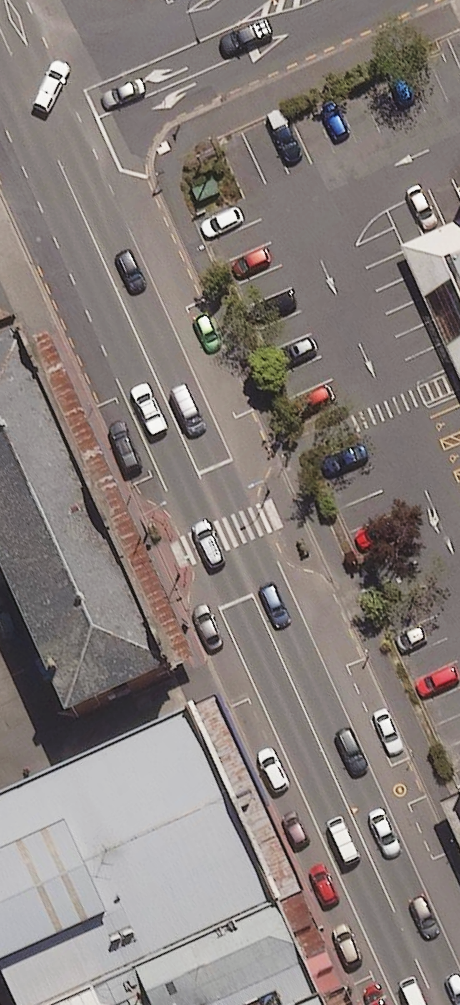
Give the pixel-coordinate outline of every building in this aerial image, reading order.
[(400,245),(459,378),(459,218),(400,245)] [(168,660),(14,323),(0,330),(0,591),(55,711),(168,660)] [(276,900),(188,707),(0,792),(0,977),(13,1004),(44,1004),(276,900)] [(276,900),(44,1004),(117,1004),(141,994),(146,1004),(320,1004),(276,900)]
